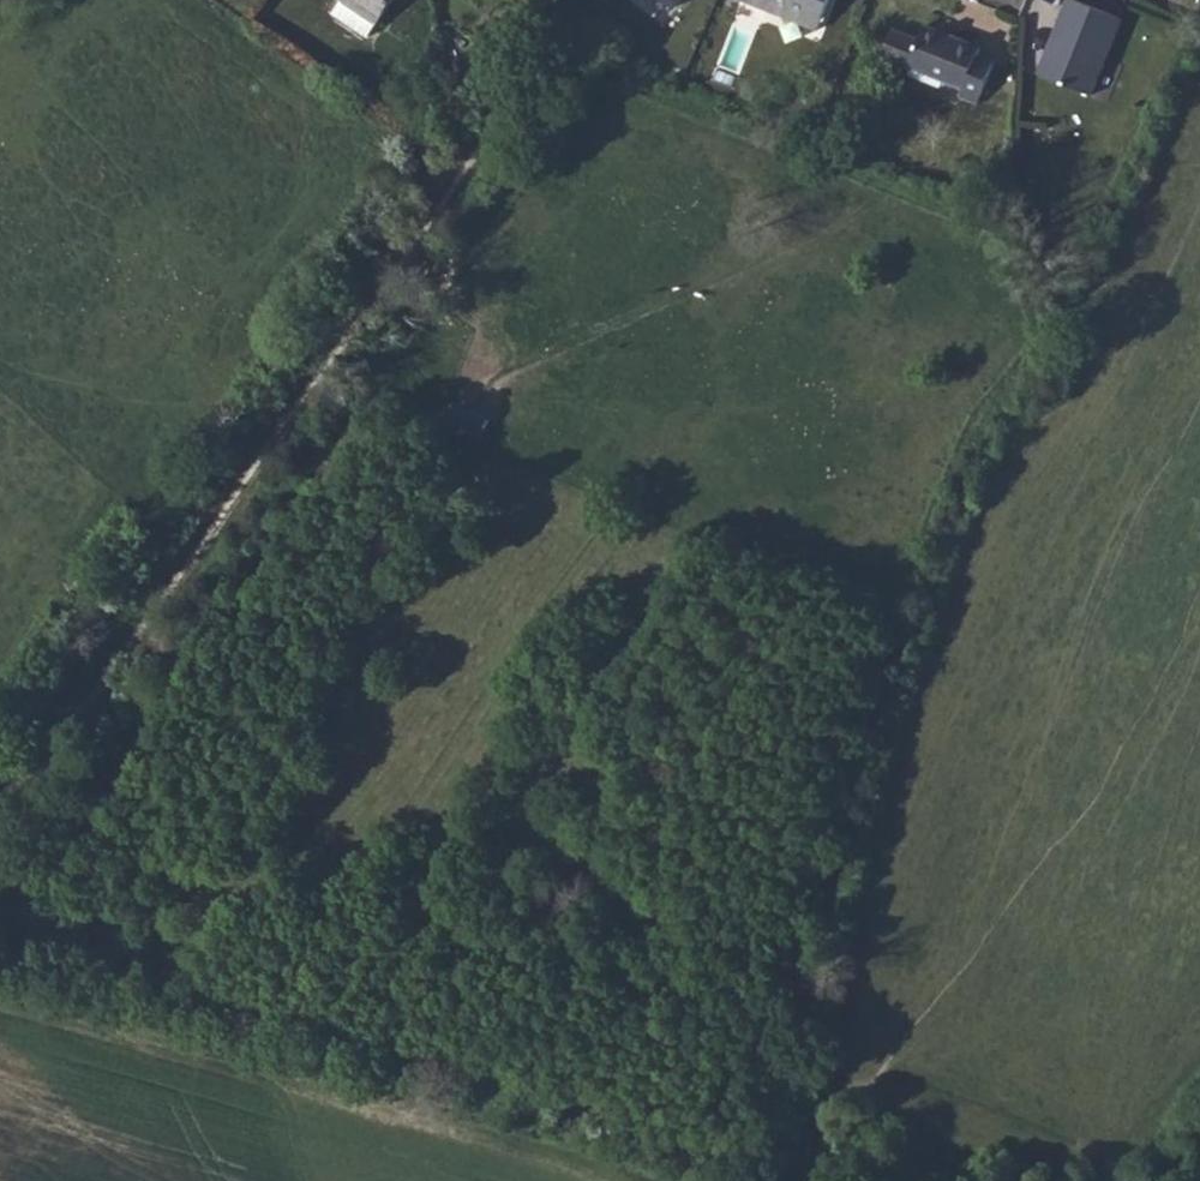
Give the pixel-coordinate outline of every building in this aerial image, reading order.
[(378,23),(344,0),(343,0),(333,14),(368,37),(378,23)] [(394,0),(344,0),(378,23),(379,23),(394,0)] [(759,0),(744,0),(800,22),(802,17),(759,0)] [(802,17),(800,22),(820,30),(831,0),(759,0),(802,17)] [(1092,95),(1123,18),(1077,0),(1068,0),(1062,14),(1068,16),(1044,76),(1092,95)] [(1038,73),(1044,76),(1068,16),(1062,14),(1038,73)] [(894,29),(883,56),(964,88),(961,97),(978,104),(995,62),(978,56),(981,47),(926,25),(920,39),(894,29)]
